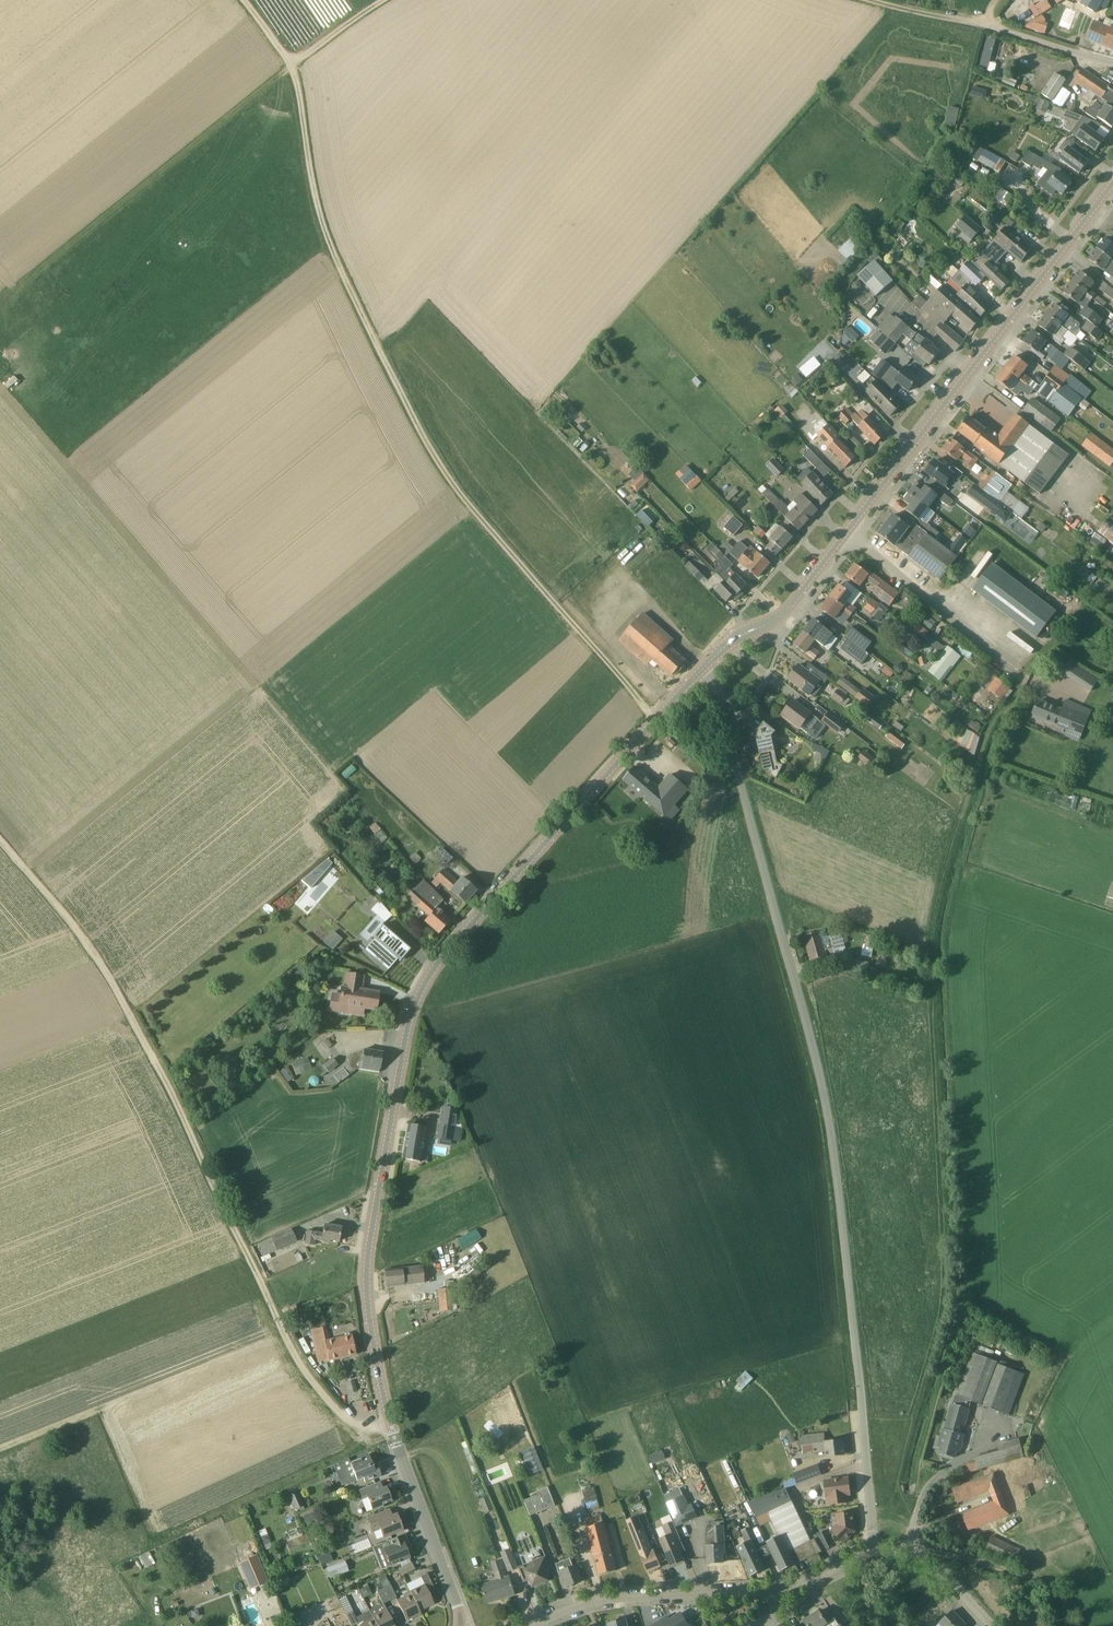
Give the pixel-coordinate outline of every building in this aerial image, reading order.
[(1080,3),(1096,13),(1100,6),(1104,0),(1082,0),(1080,3)] [(1100,6),(1106,9),(1111,0),(1104,0),(1100,6)] [(1046,21),(1043,16),(1023,27),(1044,34),(1047,24),(1043,23),(1046,21)] [(1111,29),(1094,22),(1087,39),(1112,50),(1112,26),(1112,25),(1111,29)] [(987,38),(979,69),(987,71),(996,40),(987,38)] [(1110,87),(1083,69),(1075,80),(1080,84),(1100,97),(1096,103),(1105,108),(1107,104),(1112,109),(1112,90),(1109,88),(1110,87)] [(1109,70),(1103,78),(1111,84),(1112,83),(1112,84),(1112,73),(1109,70)] [(1053,101),(1066,80),(1056,73),(1042,94),(1053,101)] [(982,89),(972,87),(970,95),(980,98),(982,89)] [(1050,103),(1040,99),(1036,109),(1046,113),(1050,103)] [(1091,105),(1085,114),(1096,121),(1098,118),(1112,127),(1112,126),(1112,109),(1107,104),(1105,108),(1096,103),(1093,106),(1091,105)] [(1099,123),(1067,110),(1063,120),(1077,126),(1072,132),(1073,135),(1096,151),(1104,140),(1093,132),(1099,123)] [(1064,153),(1060,159),(1079,174),(1088,162),(1077,154),(1082,147),(1068,137),(1059,149),(1064,153)] [(981,155),(997,164),(994,170),(999,173),(1006,161),(984,149),(984,150),(980,147),(974,158),(978,161),(981,155)] [(1065,192),(1066,193),(1069,193),(1071,189),(1071,187),(1069,186),(1072,183),(1059,173),(1061,169),(1044,160),(1028,151),(1022,162),(1030,167),(1032,163),(1039,169),(1042,166),(1048,170),(1040,181),(1055,192),(1056,190),(1062,195),(1065,192)] [(1014,152),(1010,158),(1017,162),(1020,156),(1014,152)] [(1016,220),(1006,211),(1000,218),(1011,227),(1016,220)] [(969,243),(981,229),(965,216),(956,226),(963,232),(960,236),(969,243)] [(905,224),(901,221),(895,229),(899,232),(905,224)] [(992,229),(986,223),(982,228),(988,234),(992,229)] [(1031,249),(1006,228),(995,240),(1021,261),(1031,249)] [(853,248),(859,242),(853,236),(839,250),(849,260),(857,251),(853,248)] [(1105,238),(1097,248),(1112,261),(1112,244),(1105,238)] [(1009,281),(994,266),(1007,252),(995,241),(974,262),(972,263),(973,264),(974,263),(1002,290),(1010,281),(1009,281)] [(1097,248),(1089,259),(1112,277),(1112,261),(1097,248)] [(892,281),(875,260),(858,274),(874,295),(892,281)] [(990,306),(989,305),(977,294),(974,290),(968,285),(973,279),(977,283),(984,275),(968,261),(946,284),(957,296),(980,317),(990,306)] [(1072,282),(1093,298),(1104,307),(1107,303),(1096,295),(1089,289),(1094,282),(1080,271),(1072,282)] [(857,281),(853,283),(852,286),(853,289),(856,291),(860,290),(861,287),(860,283),(857,281)] [(933,286),(938,290),(943,285),(938,281),(933,286)] [(1090,302),(1093,298),(1072,282),(1064,292),(1078,303),(1083,296),(1090,302)] [(927,303),(949,321),(953,316),(970,331),(980,319),(943,285),(938,290),(927,303)] [(1109,286),(1104,292),(1112,299),(1112,289),(1109,286)] [(945,325),(949,321),(927,303),(919,311),(936,329),(935,329),(944,340),(955,352),(964,341),(945,325)] [(1046,315),(1068,331),(1081,341),(1086,335),(1080,330),(1079,324),(1068,315),(1054,304),(1046,315)] [(1089,321),(1096,327),(1102,319),(1087,307),(1080,314),(1089,321)] [(884,333),(895,343),(903,334),(909,327),(897,317),(895,319),(890,314),(878,328),(884,333)] [(1063,338),(1068,331),(1046,315),(1038,325),(1051,334),(1049,336),(1061,345),(1065,340),(1063,338)] [(1103,332),(1096,327),(1089,321),(1083,329),(1097,340),(1103,332)] [(844,334),(848,339),(855,332),(851,327),(844,334)] [(926,340),(917,333),(909,327),(903,334),(911,340),(906,347),(930,364),(939,352),(932,347),(933,345),(926,340)] [(1044,357),(1050,361),(1058,350),(1034,331),(1025,343),(1032,349),(1031,350),(1043,359),(1044,357)] [(895,343),(884,333),(875,344),(886,353),(895,343)] [(1070,359),(1082,368),(1084,370),(1090,362),(1071,347),(1065,355),(1070,359)] [(842,350),(837,354),(843,360),(847,355),(842,350)] [(799,369),(807,378),(823,365),(815,355),(799,369)] [(1006,368),(1028,385),(1032,380),(1025,375),(1024,376),(1022,374),(1028,366),(1015,356),(1006,368)] [(918,379),(904,368),(900,374),(895,370),(896,370),(886,363),(881,370),(894,380),(909,391),(918,379)] [(1070,376),(1055,366),(1050,373),(1065,384),(1070,376)] [(1032,388),(1028,385),(1006,368),(996,380),(1017,396),(1022,389),(1028,393),(1032,388)] [(1050,373),(1044,381),(1050,385),(1058,391),(1059,392),(1064,384),(1065,384),(1050,373)] [(890,416),(901,405),(900,405),(900,406),(877,382),(877,381),(872,376),(862,386),(867,391),(866,392),(866,393),(866,392),(890,416)] [(1082,399),(1064,384),(1059,392),(1051,402),(1068,416),(1082,399)] [(1090,391),(1081,384),(1075,392),(1084,399),(1090,391)] [(1059,392),(1058,391),(1050,385),(1042,395),(1051,402),(1059,392)] [(1061,419),(1055,414),(1037,401),(1033,398),(1024,411),(1052,432),(1061,419)] [(782,404),(775,410),(781,418),(788,412),(782,404)] [(885,435),(869,418),(877,411),(870,404),(863,410),(857,415),(855,413),(854,414),(847,407),(844,410),(839,416),(847,424),(852,419),(875,444),(885,435)] [(1039,495),(1063,464),(1069,456),(1055,445),(1028,425),(1029,425),(1016,415),(999,437),(987,428),(986,430),(975,444),(974,445),(999,464),(1025,484),(1039,495)] [(968,417),(966,419),(957,431),(975,444),(986,430),(968,417)] [(846,467),(850,463),(857,456),(840,439),(841,438),(824,419),(813,427),(830,447),(828,449),(846,467)] [(582,432),(587,428),(582,423),(582,422),(577,427),(578,427),(582,432)] [(1091,434),(1082,447),(1109,468),(1112,464),(1112,451),(1091,434)] [(860,444),(853,437),(847,442),(854,449),(860,444)] [(943,450),(957,461),(961,456),(967,460),(964,464),(971,469),(978,459),(951,439),(943,450)] [(826,478),(833,471),(823,463),(810,449),(804,455),(816,468),(826,478)] [(766,466),(778,477),(785,470),(774,458),(766,466)] [(942,459),(941,461),(939,464),(935,460),(931,465),(929,465),(928,467),(928,469),(926,472),(943,484),(948,477),(950,477),(952,474),(960,480),(963,475),(942,459)] [(686,465),(679,471),(676,474),(680,479),(686,485),(691,491),(701,481),(696,475),(690,470),(686,465)] [(643,473),(635,481),(630,486),(637,493),(650,480),(643,473)] [(802,483),(822,506),(833,495),(821,483),(812,473),(802,483)] [(978,486),(1012,511),(1023,519),(1030,509),(1007,492),(1012,485),(997,473),(988,484),(983,480),(978,486)] [(1012,511),(978,486),(976,484),(969,493),(1005,521),(1012,511)] [(915,486),(909,493),(928,508),(938,496),(925,486),(921,491),(915,486)] [(725,497),(729,502),(739,492),(736,488),(725,497)] [(798,531),(818,510),(803,495),(795,502),(798,506),(790,514),(786,509),(787,508),(768,488),(762,494),(798,531)] [(928,508),(909,493),(904,501),(910,506),(906,511),(919,520),(920,519),(922,520),(918,526),(930,535),(936,539),(940,534),(935,530),(927,524),(935,513),(928,508)] [(949,507),(954,501),(943,493),(938,498),(949,507)] [(654,524),(642,511),(637,516),(648,529),(654,524)] [(913,522),(909,527),(893,515),(879,533),(940,581),(958,557),(913,522)] [(743,525),(733,516),(724,527),(734,536),(743,525)] [(1042,533),(1047,527),(1041,522),(1036,529),(1042,533)] [(767,547),(776,555),(781,549),(782,549),(793,537),(777,523),(766,535),(772,541),(767,547)] [(970,537),(975,530),(968,524),(962,532),(970,537)] [(766,533),(758,526),(753,532),(760,539),(766,533)] [(720,547),(728,553),(734,547),(726,540),(720,547)] [(740,541),(734,548),(729,553),(757,577),(770,563),(758,552),(758,553),(751,546),(749,549),(740,541)] [(655,542),(647,549),(651,554),(659,546),(655,542)] [(718,549),(716,547),(712,552),(720,561),(725,556),(718,549)] [(685,566),(700,581),(704,576),(702,574),(701,570),(697,569),(690,561),(685,566)] [(972,589),(1036,638),(1056,611),(992,563),(972,589)] [(855,564),(855,565),(846,576),(860,586),(866,579),(878,588),(874,593),(890,606),(899,595),(864,567),(862,569),(855,564)] [(1082,565),(1077,573),(1086,579),(1091,572),(1082,565)] [(747,586),(730,568),(727,571),(721,577),(740,597),(744,593),(742,591),(747,586)] [(716,573),(708,580),(707,582),(727,602),(732,597),(736,601),(740,597),(721,577),(716,573)] [(830,597),(852,614),(856,609),(850,604),(849,605),(846,603),(853,595),(840,585),(830,597)] [(849,619),(852,614),(830,597),(821,609),(834,619),(841,611),(843,613),(843,614),(849,619)] [(873,613),(878,606),(870,599),(864,607),(873,613)] [(674,673),(685,662),(686,660),(670,644),(676,638),(647,610),(622,636),(649,661),(656,655),(674,673)] [(825,627),(814,618),(804,631),(815,640),(824,647),(825,646),(822,644),(827,639),(829,640),(833,634),(825,628),(825,627)] [(929,632),(912,619),(906,628),(922,641),(929,632)] [(929,619),(924,625),(930,630),(935,623),(929,619)] [(865,651),(872,642),(851,626),(845,635),(849,638),(853,642),(865,651)] [(810,647),(815,640),(804,631),(794,645),(805,653),(814,660),(819,654),(810,647)] [(869,654),(865,651),(853,642),(849,638),(841,649),(862,664),(869,654)] [(940,657),(953,667),(961,657),(948,646),(946,649),(941,654),(940,657)] [(918,658),(920,666),(928,664),(925,656),(918,658)] [(1099,679),(1070,661),(1062,673),(1090,692),(1099,679)] [(810,663),(805,670),(799,665),(788,679),(809,695),(810,694),(814,698),(829,678),(810,663)] [(856,698),(861,692),(843,677),(838,684),(856,698)] [(987,689),(1001,700),(1010,688),(996,677),(987,689)] [(838,689),(832,697),(841,704),(842,704),(845,706),(850,700),(846,697),(847,696),(846,695),(848,693),(840,687),(838,690),(838,689)] [(863,689),(861,692),(856,698),(867,707),(874,698),(863,689)] [(819,718),(794,699),(783,713),(808,732),(819,718)] [(1082,734),(1092,711),(1066,700),(1061,711),(1038,701),(1033,714),(1034,715),(1033,718),(1043,722),(1044,719),(1068,729),(1068,728),(1082,734)] [(828,712),(821,721),(838,734),(845,725),(828,712)] [(880,729),(884,724),(867,712),(863,718),(880,729)] [(972,720),(969,725),(978,732),(981,727),(972,720)] [(772,736),(776,731),(764,721),(755,732),(763,770),(777,777),(783,764),(778,761),(772,736)] [(886,737),(901,749),(906,744),(890,732),(886,737)] [(672,740),(667,744),(671,748),(676,743),(672,740)] [(864,751),(858,758),(870,768),(876,761),(864,751)] [(679,784),(681,782),(671,774),(659,788),(634,767),(623,780),(670,820),(677,812),(672,807),(686,791),(679,784)] [(381,829),(376,824),(370,828),(382,842),(387,838),(380,830),(381,829)] [(442,849),(436,856),(447,865),(453,858),(442,849)] [(410,857),(415,864),(421,859),(416,852),(410,857)] [(332,862),(327,858),(319,864),(325,870),(332,862)] [(443,870),(436,878),(465,904),(477,890),(462,877),(457,883),(443,870)] [(443,900),(435,891),(423,880),(414,889),(413,889),(407,896),(418,905),(430,915),(425,921),(439,933),(450,921),(436,908),(443,900)] [(385,922),(392,916),(379,901),(372,907),(385,922)] [(410,950),(382,925),(372,937),(373,938),(373,937),(375,939),(368,947),(390,966),(384,973),(385,974),(398,959),(400,960),(399,961),(400,961),(410,950)] [(827,956),(825,951),(831,949),(832,951),(836,957),(837,956),(836,956),(845,949),(842,936),(837,938),(836,933),(821,937),(820,931),(804,936),(810,955),(809,955),(811,961),(827,956)] [(333,948),(337,943),(329,936),(324,941),(333,948)] [(867,938),(865,947),(872,948),(874,940),(867,938)] [(867,973),(869,963),(857,961),(856,971),(867,973)] [(292,972),(299,981),(307,974),(300,965),(292,972)] [(361,990),(363,976),(348,974),(346,988),(342,987),(339,1007),(354,1009),(353,1014),(363,1015),(364,1007),(377,1009),(379,993),(361,990)] [(333,1081),(332,1081),(335,1086),(357,1069),(379,1073),(383,1053),(363,1049),(363,1050),(346,1056),(349,1064),(333,1076),(334,1077),(331,1078),(333,1081)] [(323,1066),(320,1063),(315,1068),(322,1077),(338,1064),(333,1058),(323,1066)] [(296,1074),(304,1071),(300,1060),(292,1063),(296,1074)] [(437,1138),(453,1140),(458,1109),(443,1106),(437,1138)] [(408,1124),(408,1125),(403,1158),(421,1161),(427,1128),(408,1124)] [(323,1233),(316,1232),(317,1232),(308,1230),(306,1243),(314,1245),(315,1239),(330,1242),(331,1240),(339,1242),(342,1227),(325,1224),(323,1233)] [(291,1229),(259,1244),(265,1255),(297,1241),(291,1229)] [(386,1287),(397,1286),(404,1285),(432,1282),(430,1267),(423,1267),(422,1266),(403,1268),(384,1271),(386,1287)] [(450,1288),(438,1289),(440,1311),(452,1310),(450,1288)] [(352,1335),(328,1341),(325,1328),(312,1331),(319,1362),(356,1354),(352,1335)] [(974,1353),(958,1395),(958,1396),(964,1398),(982,1405),(997,1364),(998,1363),(974,1353)] [(982,1405),(1010,1415),(1025,1374),(1016,1371),(997,1364),(982,1405)] [(965,1426),(970,1408),(962,1406),(964,1398),(958,1396),(958,1395),(956,1394),(953,1403),(948,1421),(950,1422),(948,1429),(944,1428),(941,1436),(944,1437),(940,1453),(955,1458),(957,1450),(960,1451),(965,1434),(961,1433),(963,1425),(965,1426)] [(793,1432),(787,1435),(790,1443),(797,1440),(793,1432)] [(845,1455),(843,1440),(826,1442),(825,1434),(799,1437),(801,1446),(803,1446),(804,1453),(827,1451),(827,1457),(845,1455)] [(997,1447),(998,1451),(1001,1462),(1023,1456),(1019,1440),(997,1447)] [(650,1455),(653,1463),(666,1458),(663,1450),(650,1455)] [(349,1458),(340,1462),(344,1472),(342,1473),(346,1484),(364,1477),(366,1482),(382,1476),(377,1462),(373,1464),(370,1455),(351,1463),(349,1458)] [(539,1471),(536,1463),(528,1467),(531,1475),(539,1471)] [(796,1484),(821,1474),(817,1463),(792,1473),(796,1484)] [(1002,1516),(1009,1513),(1006,1505),(1005,1502),(1001,1492),(993,1472),(953,1488),(958,1502),(990,1490),(992,1496),(994,1501),(962,1513),(969,1529),(981,1524),(1002,1516)] [(848,1503),(847,1495),(851,1495),(850,1488),(851,1486),(851,1482),(849,1481),(849,1478),(825,1481),(827,1497),(828,1497),(829,1505),(848,1503)] [(483,1479),(473,1483),(479,1497),(488,1493),(483,1479)] [(383,1488),(380,1482),(360,1490),(363,1499),(368,1497),(373,1511),(384,1507),(383,1505),(392,1501),(386,1486),(383,1488)] [(525,1501),(531,1516),(556,1505),(548,1486),(540,1490),(542,1494),(525,1501)] [(595,1487),(584,1490),(589,1511),(601,1509),(595,1487)] [(791,1502),(785,1489),(750,1502),(757,1518),(768,1513),(791,1502)] [(295,1510),(305,1506),(299,1493),(290,1497),(295,1510)] [(486,1513),(495,1509),(490,1496),(481,1499),(486,1513)] [(811,1566),(813,1565),(822,1561),(819,1554),(823,1552),(822,1551),(815,1539),(811,1541),(791,1502),(768,1513),(771,1520),(779,1536),(793,1566),(808,1559),(811,1566)] [(670,1513),(674,1522),(676,1526),(697,1517),(691,1504),(670,1513)] [(1012,1505),(1006,1507),(1009,1513),(1015,1511),(1012,1505)] [(306,1523),(317,1518),(314,1511),(303,1515),(306,1523)] [(403,1529),(397,1514),(386,1519),(383,1512),(368,1518),(373,1532),(380,1529),(384,1537),(403,1529)] [(761,1525),(771,1520),(768,1513),(757,1518),(761,1525)] [(855,1526),(853,1513),(837,1515),(838,1525),(833,1531),(844,1542),(851,1535),(850,1535),(852,1533),(851,1532),(852,1528),(854,1528),(853,1526),(855,1526)] [(617,1571),(611,1547),(604,1523),(602,1515),(586,1519),(600,1575),(617,1571)] [(638,1515),(627,1520),(647,1572),(661,1567),(655,1551),(653,1551),(638,1515)] [(686,1550),(676,1526),(674,1522),(665,1526),(669,1536),(661,1539),(672,1566),(684,1561),(681,1553),(686,1550)] [(972,1537),(984,1532),(981,1524),(969,1529),(972,1537)] [(708,1564),(709,1564),(724,1563),(723,1554),(726,1554),(725,1545),(723,1526),(707,1527),(708,1546),(707,1546),(708,1564)] [(764,1566),(752,1540),(756,1538),(751,1526),(742,1530),(748,1542),(737,1547),(751,1577),(766,1570),(764,1566)] [(812,1535),(815,1539),(822,1551),(829,1548),(821,1531),(812,1535)] [(261,1536),(264,1545),(271,1542),(268,1534),(261,1536)] [(367,1534),(348,1540),(352,1551),(371,1545),(367,1534)] [(384,1548),(391,1564),(392,1566),(411,1558),(407,1548),(410,1546),(405,1534),(389,1541),(391,1546),(384,1548)] [(985,1549),(1012,1562),(1016,1555),(1019,1548),(997,1537),(992,1535),(985,1549)] [(781,1572),(793,1566),(779,1536),(767,1542),(781,1572)] [(507,1566),(516,1563),(510,1548),(501,1552),(507,1566)] [(148,1565),(156,1562),(151,1551),(143,1554),(148,1565)] [(327,1552),(319,1555),(323,1565),(330,1562),(327,1552)] [(267,1582),(256,1556),(240,1563),(251,1588),(267,1582)] [(524,1583),(530,1580),(533,1587),(549,1581),(548,1577),(554,1574),(546,1556),(518,1568),(524,1583)] [(571,1559),(556,1564),(562,1580),(565,1579),(568,1587),(583,1581),(576,1565),(574,1566),(571,1559)] [(498,1581),(482,1586),(488,1604),(488,1603),(488,1602),(500,1598),(501,1599),(516,1594),(510,1577),(507,1578),(501,1560),(492,1563),(498,1581)] [(339,1562),(326,1567),(329,1577),(343,1572),(339,1562)] [(412,1562),(399,1568),(403,1576),(416,1569),(412,1562)] [(409,1575),(411,1580),(421,1576),(419,1571),(409,1575)] [(379,1578),(384,1588),(391,1585),(386,1574),(379,1578)] [(410,1591),(412,1594),(420,1610),(421,1611),(435,1604),(428,1590),(434,1587),(428,1574),(422,1577),(425,1584),(410,1591)] [(245,1582),(231,1587),(235,1596),(248,1592),(245,1582)] [(384,1588),(391,1601),(397,1597),(391,1585),(384,1588)] [(385,1603),(385,1604),(391,1601),(384,1588),(378,1591),(384,1604),(385,1603)] [(412,1594),(398,1601),(407,1621),(422,1614),(421,1611),(420,1610),(412,1594)] [(340,1599),(346,1614),(354,1610),(347,1596),(346,1596),(340,1599)] [(385,1604),(385,1603),(384,1604),(370,1610),(374,1619),(378,1625),(396,1625),(385,1604)] [(359,1624),(357,1619),(356,1617),(357,1617),(354,1610),(346,1614),(352,1625),(354,1625),(359,1624)] [(828,1624),(819,1611),(804,1621),(808,1625),(828,1625),(827,1624),(828,1624)] [(966,1625),(953,1611),(940,1623),(940,1624),(938,1625),(965,1625),(966,1625)] [(681,1614),(670,1621),(668,1617),(654,1625),(689,1625),(681,1614)] [(293,1625),(303,1625),(299,1618),(291,1621),(293,1625)]
